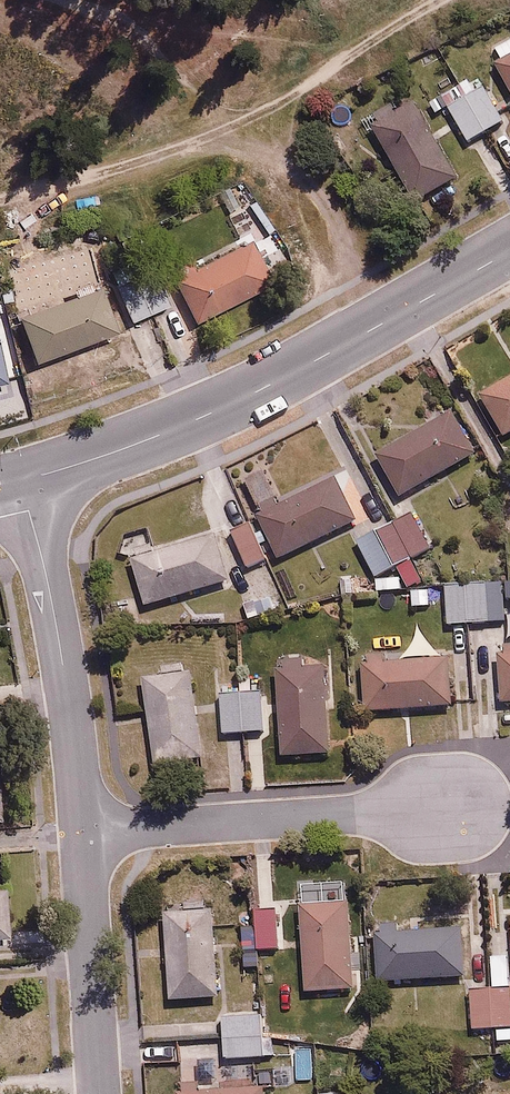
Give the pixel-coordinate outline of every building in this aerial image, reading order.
[(493,44),(502,60),(494,64),(509,92),(509,35),(493,44)] [(480,68),(439,90),(465,137),(505,115),(480,68)] [(415,96),(368,122),(410,198),(457,171),(415,96)] [(202,319),(292,270),(275,240),(258,249),(250,235),(177,274),(202,319)] [(110,279),(88,272),(57,284),(62,294),(22,310),(41,359),(128,325),(110,279)] [(144,272),(119,283),(135,317),(159,306),(144,272)] [(0,327),(0,384),(22,378),(17,356),(7,358),(0,327)] [(478,385),(503,428),(509,425),(509,366),(478,385)] [(445,407),(395,435),(399,442),(377,454),(399,493),(471,452),(445,407)] [(345,469),(256,512),(279,558),(367,515),(345,469)] [(371,573),(392,563),(404,587),(421,579),(409,555),(429,545),(411,509),(354,538),(371,573)] [(253,520),(229,530),(245,567),(270,556),(253,520)] [(212,528),(130,556),(147,604),(228,576),(212,528)] [(445,621),(505,617),(503,595),(509,595),(509,578),(443,583),(445,621)] [(500,650),(502,699),(509,699),(509,650),(500,650)] [(445,652),(354,656),(356,708),(447,704),(445,652)] [(323,654),(278,657),(285,753),(330,750),(323,654)] [(186,668),(142,675),(156,761),(200,753),(186,668)] [(260,686),(219,689),(222,730),(263,727),(260,686)] [(0,885),(0,934),(12,934),(9,885),(0,885)] [(346,895),(299,899),(306,989),(353,985),(346,895)] [(211,906),(163,909),(169,995),(216,992),(211,906)] [(276,906),(252,907),(253,930),(254,944),(277,943),(276,906)] [(413,919),(413,927),(374,930),(378,979),(464,972),(461,924),(447,925),(447,917),(413,919)] [(255,963),(254,944),(253,930),(241,931),(242,964),(255,963)] [(508,985),(470,986),(471,1025),(509,1024),(508,985)] [(260,1037),(259,1014),(220,1016),(222,1055),(268,1053),(268,1036),(260,1037)] [(173,1087),(174,1093),(258,1093),(258,1083),(173,1087)]
